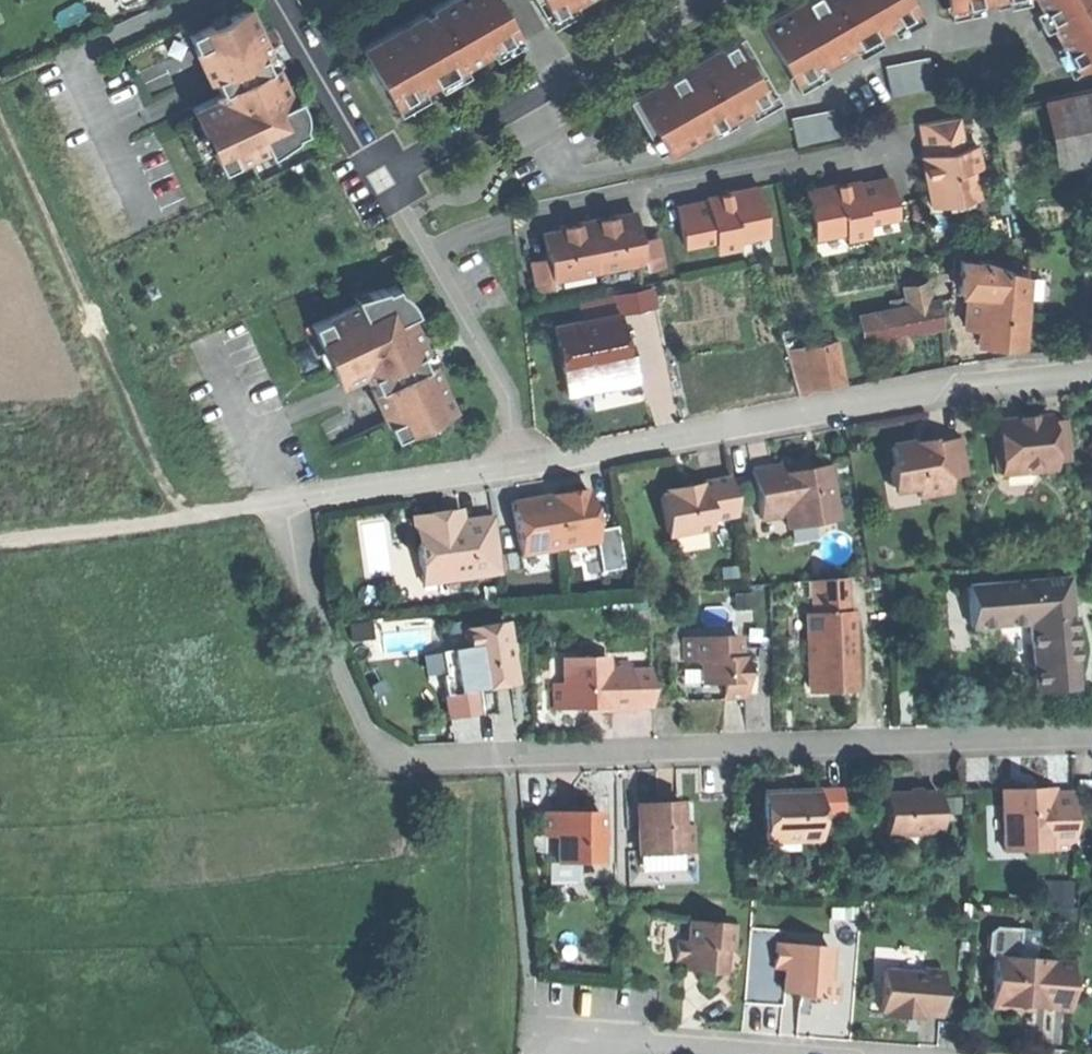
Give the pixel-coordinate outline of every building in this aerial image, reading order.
[(400,103),(457,70),(511,39),(500,20),(506,16),(496,0),(448,0),(360,51),(382,88),(389,84),(400,103)] [(550,16),(577,0),(541,0),(550,16)] [(780,62),(786,59),(797,78),(909,13),(901,0),(802,0),(759,25),(780,62)] [(910,0),(901,0),(909,13),(915,9),(910,0)] [(1070,63),(1091,51),(1091,0),(1035,0),(1070,63)] [(224,98),(194,111),(203,133),(210,130),(217,146),(210,149),(220,171),(268,150),(264,141),(276,136),(282,148),(296,137),(295,136),(304,132),(302,105),(293,109),(275,67),(269,69),(264,58),(270,55),(249,8),(226,18),(229,25),(214,31),(211,24),(188,34),(208,82),(216,79),(224,98)] [(517,35),(506,16),(500,20),(511,39),(517,35)] [(226,18),(211,24),(214,31),(229,25),(226,18)] [(680,69),(626,100),(648,138),(654,134),(666,154),(766,95),(755,77),(761,73),(739,35),(680,69)] [(1091,59),(1091,51),(1070,63),(1073,70),(1091,59)] [(272,61),(270,55),(264,58),(269,69),(275,67),(272,61)] [(791,81),(797,78),(786,59),(780,62),(791,81)] [(885,67),(890,96),(933,88),(928,59),(885,67)] [(393,107),(400,103),(389,84),(382,88),(393,107)] [(1057,169),(1091,162),(1091,90),(1044,99),(1057,169)] [(792,121),(798,148),(840,139),(834,111),(792,121)] [(923,177),(929,208),(978,198),(972,169),(980,168),(975,145),(963,148),(956,117),(917,124),(924,160),(927,176),(923,177)] [(203,133),(210,149),(217,146),(210,130),(203,133)] [(805,188),(814,235),(843,230),(845,241),(867,237),(865,223),(896,217),(888,177),(846,185),(840,186),(839,182),(805,188)] [(718,197),(678,206),(686,244),(713,239),(715,252),(738,247),(737,242),(768,235),(757,183),(724,190),(725,196),(718,197)] [(634,211),(616,215),(617,219),(635,216),(634,211)] [(530,262),(536,291),(558,287),(557,280),(640,264),(641,270),(662,266),(657,237),(639,241),(635,216),(617,219),(616,215),(605,217),(570,224),(559,226),(560,230),(542,233),(547,259),(530,262)] [(957,293),(965,294),(981,294),(983,262),(959,261),(957,293)] [(1026,278),(983,262),(981,294),(1025,297),(1026,278)] [(903,284),(905,305),(919,304),(918,283),(903,284)] [(359,304),(311,325),(321,348),(328,345),(335,359),(328,363),(338,385),(368,371),(376,389),(372,391),(393,437),(417,427),(414,420),(429,413),(433,420),(453,411),(432,363),(424,367),(419,355),(426,352),(407,308),(413,305),(410,299),(399,293),(396,286),(387,290),(385,286),(367,294),(373,305),(362,310),(359,304)] [(963,325),(979,326),(981,294),(965,294),(963,325)] [(1025,297),(981,294),(979,326),(978,342),(1001,344),(1023,345),(1025,297)] [(857,309),(859,335),(888,332),(890,348),(906,347),(905,330),(939,327),(937,302),(919,304),(905,305),(857,309)] [(562,371),(627,358),(617,311),(552,325),(562,371)] [(800,353),(809,386),(842,377),(832,344),(800,353)] [(321,348),(328,363),(335,359),(328,345),(321,348)] [(429,357),(426,352),(419,355),(424,367),(432,363),(429,357)] [(631,378),(627,358),(562,371),(566,392),(601,385),(631,378)] [(417,427),(433,420),(429,413),(414,420),(417,427)] [(998,453),(1001,476),(1054,469),(1053,462),(1070,460),(1065,423),(1049,425),(1047,416),(1020,420),(995,423),(996,429),(991,430),(994,454),(998,453)] [(949,493),(947,481),(967,477),(961,439),(931,445),(930,440),(914,443),(889,448),(893,467),(886,468),(891,494),(916,489),(917,499),(949,493)] [(751,471),(760,519),(784,515),(786,529),(835,520),(825,467),(808,470),(795,472),(794,463),(784,458),(777,467),(751,471)] [(735,516),(729,478),(701,483),(702,490),(688,493),(686,486),(668,489),(669,496),(659,497),(666,537),(710,529),(708,520),(735,516)] [(693,485),(686,486),(688,493),(702,490),(701,483),(693,485)] [(576,491),(565,493),(567,503),(589,499),(587,489),(576,491)] [(521,555),(595,542),(598,559),(621,555),(616,527),(595,530),(589,499),(567,503),(565,493),(533,498),(535,509),(514,513),(521,555)] [(512,502),(514,513),(535,509),(533,498),(523,500),(512,502)] [(452,511),(445,512),(447,525),(461,523),(460,510),(452,511)] [(422,584),(500,573),(492,518),(461,523),(447,525),(445,512),(413,517),(422,584)] [(831,693),(855,692),(853,613),(845,613),(844,580),(810,581),(811,614),(804,614),(805,640),(810,640),(810,663),(806,663),(807,687),(821,687),(831,686),(831,693)] [(1066,581),(967,588),(970,629),(1029,625),(1034,693),(1056,692),(1073,691),(1066,581)] [(489,687),(514,683),(509,654),(513,647),(508,643),(504,623),(462,629),(465,650),(459,651),(463,672),(441,676),(444,696),(471,691),(489,687)] [(737,636),(682,638),(682,662),(700,661),(700,684),(711,684),(721,683),(722,699),(744,698),(743,658),(738,658),(737,636)] [(554,685),(555,709),(590,708),(590,712),(605,711),(629,711),(629,708),(628,672),(628,663),(607,663),(607,658),(563,660),(564,684),(554,685)] [(651,672),(628,672),(629,708),(652,707),(651,672)] [(476,714),(471,691),(444,696),(448,719),(476,714)] [(1001,791),(1003,847),(1024,846),(1024,853),(1074,851),(1072,795),(1055,796),(1055,789),(1037,790),(1037,796),(1025,797),(1025,790),(1001,791)] [(761,794),(764,844),(817,841),(815,792),(787,793),(761,794)] [(885,837),(938,836),(937,794),(910,795),(884,795),(885,837)] [(635,804),(636,855),(678,854),(678,850),(691,850),(690,803),(664,803),(635,804)] [(571,813),(545,813),(545,836),(557,836),(557,863),(599,862),(599,813),(571,813)] [(684,964),(684,973),(701,974),(722,975),(723,949),(729,944),(730,927),(687,925),(686,943),(675,942),(674,964),(684,964)] [(1013,952),(1010,926),(979,930),(982,956),(1013,952)] [(811,1001),(836,1002),(837,982),(826,981),(828,948),(773,946),(772,970),(783,971),(782,993),(798,994),(811,995),(811,1001)] [(992,958),(989,1009),(1010,1010),(1011,1005),(1030,1006),(1029,1009),(1051,1010),(1053,961),(992,958)] [(884,1012),(884,1019),(908,1021),(909,1015),(920,1016),(937,1017),(941,972),(922,971),(922,974),(881,972),(879,1012),(884,1012)]
